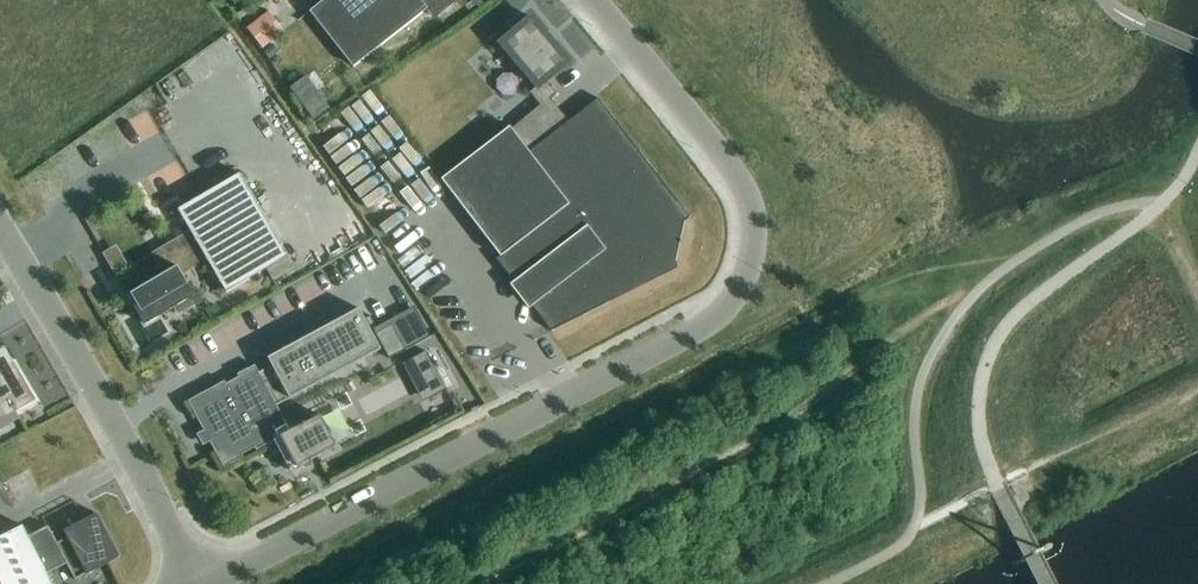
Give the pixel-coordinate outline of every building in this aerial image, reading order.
[(310,12),(354,67),(428,9),(421,0),(325,0),(310,12)] [(285,32),(268,12),(247,29),(263,49),(285,32)] [(532,18),(501,43),(537,87),(530,93),(540,106),(512,129),(510,127),(442,180),(500,257),(496,260),(516,285),(542,264),(558,284),(531,305),(552,332),(679,268),(676,262),(686,222),(691,219),(599,99),(569,122),(550,99),(557,94),(546,81),(569,62),(532,18)] [(330,109),(318,93),(303,104),(314,120),(330,109)] [(138,304),(134,306),(145,325),(174,309),(176,312),(192,302),(191,299),(195,297),(183,277),(209,262),(227,293),(289,257),(241,174),(179,211),(198,243),(172,258),(177,268),(132,294),(138,304)] [(277,406),(382,350),(360,309),(269,358),(273,366),(260,373),(277,406)] [(405,350),(392,327),(377,335),(390,358),(405,350)] [(34,400),(5,351),(0,353),(0,420),(34,400)] [(446,390),(426,352),(408,362),(428,400),(446,390)] [(225,382),(188,401),(204,431),(202,432),(208,444),(210,442),(224,468),(244,458),(242,455),(255,448),(257,451),(267,446),(272,456),(280,452),(290,472),(337,447),(320,416),(291,431),(277,406),(260,373),(255,365),(238,375),(239,377),(226,384),(225,382)] [(47,575),(67,564),(75,579),(76,581),(87,575),(88,576),(120,558),(97,514),(64,532),(68,539),(58,544),(49,527),(28,537),(23,527),(0,539),(0,583),(52,583),(47,575)]
